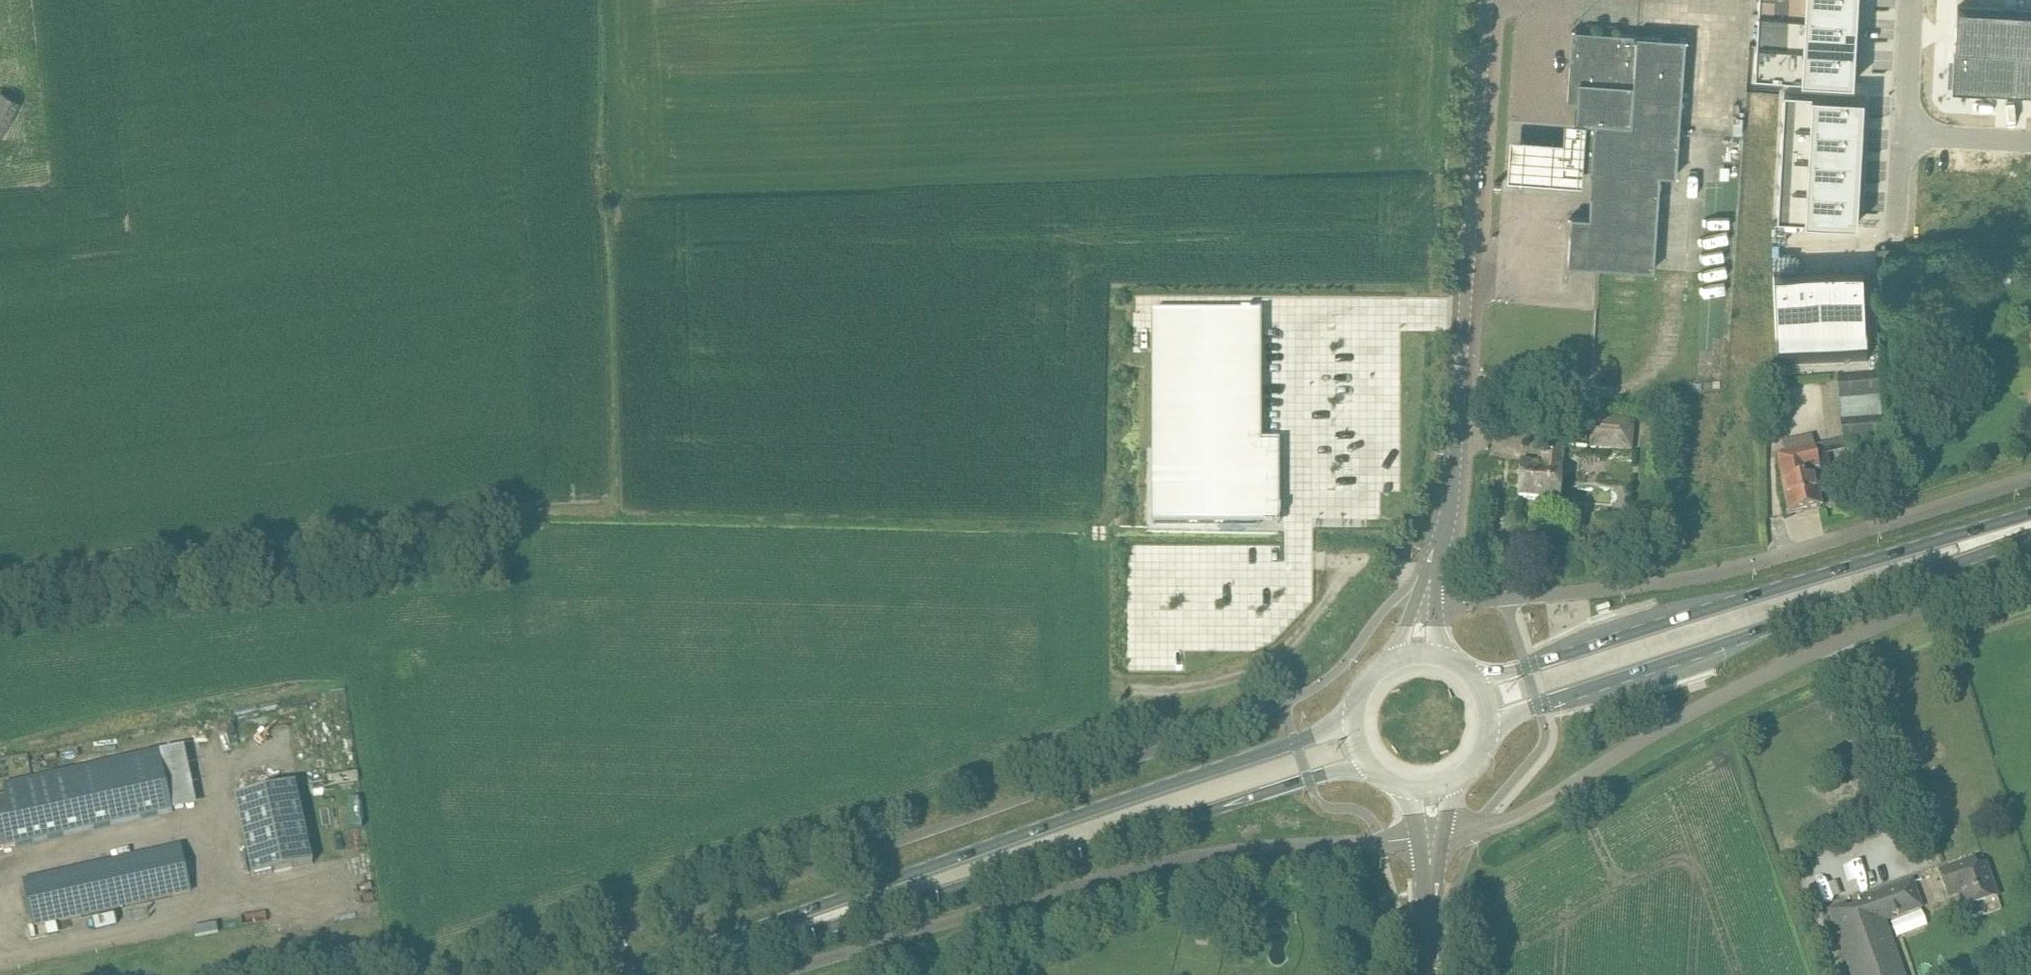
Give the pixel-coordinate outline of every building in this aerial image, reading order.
[(1758,11),(1857,17),(1857,11),(1858,11),(1859,0),(1758,0),(1758,11)] [(1953,85),(2030,89),(2030,9),(1957,5),(1953,85)] [(1758,11),(1756,43),(1855,48),(1856,42),(1857,42),(1858,19),(1857,19),(1857,17),(1758,11)] [(1686,37),(1592,30),(1572,29),(1570,59),(1576,60),(1576,67),(1570,66),(1568,100),(1579,101),(1577,116),(1577,119),(1579,119),(1579,124),(1586,124),(1583,158),(1593,159),(1590,215),(1572,214),(1568,263),(1654,269),(1660,173),(1676,175),(1686,37)] [(1756,43),(1755,75),(1797,77),(1850,80),(1854,80),(1854,73),(1855,73),(1856,51),(1855,51),(1855,48),(1756,43)] [(0,89),(0,135),(2,137),(21,101),(0,89)] [(1784,90),(1782,123),(1862,127),(1863,121),(1864,121),(1865,95),(1855,94),(1847,94),(1784,90)] [(1529,134),(1510,133),(1508,174),(1526,176),(1582,180),(1583,158),(1586,124),(1579,124),(1579,119),(1577,119),(1577,116),(1564,115),(1563,137),(1529,134)] [(1782,123),(1781,154),(1860,159),(1861,152),(1862,152),(1863,130),(1862,130),(1862,127),(1782,123)] [(1781,154),(1779,186),(1859,190),(1859,184),(1860,184),(1861,161),(1860,161),(1860,159),(1781,154)] [(1778,199),(1777,218),(1826,221),(1857,222),(1857,215),(1858,215),(1860,192),(1859,192),(1859,190),(1779,186),(1778,199)] [(1863,269),(1774,273),(1778,366),(1867,362),(1863,281),(1863,269)] [(1148,298),(1148,506),(1252,506),(1252,480),(1270,480),(1270,425),(1252,425),(1252,298),(1148,298)] [(1837,379),(1842,441),(1883,438),(1878,375),(1837,379)] [(1635,420),(1592,417),(1589,450),(1632,453),(1635,420)] [(1785,455),(1778,456),(1783,482),(1782,482),(1789,513),(1787,513),(1788,516),(1802,513),(1801,511),(1821,507),(1819,494),(1830,491),(1833,486),(1831,475),(1826,472),(1807,476),(1806,470),(1819,467),(1815,448),(1806,450),(1803,438),(1782,443),(1785,455)] [(1519,499),(1559,502),(1564,444),(1541,443),(1540,463),(1522,462),(1519,499)] [(173,812),(160,753),(4,787),(6,800),(0,801),(0,850),(173,812)] [(296,785),(236,798),(254,878),(313,865),(296,785)] [(34,926),(191,891),(181,846),(24,881),(34,926)] [(1939,873),(1945,891),(1948,898),(1959,894),(1965,909),(1997,897),(1986,865),(1976,869),(1973,861),(1975,860),(1975,859),(1939,873)] [(1850,974),(1905,974),(1886,922),(1923,909),(1913,879),(1826,911),(1850,974)]
